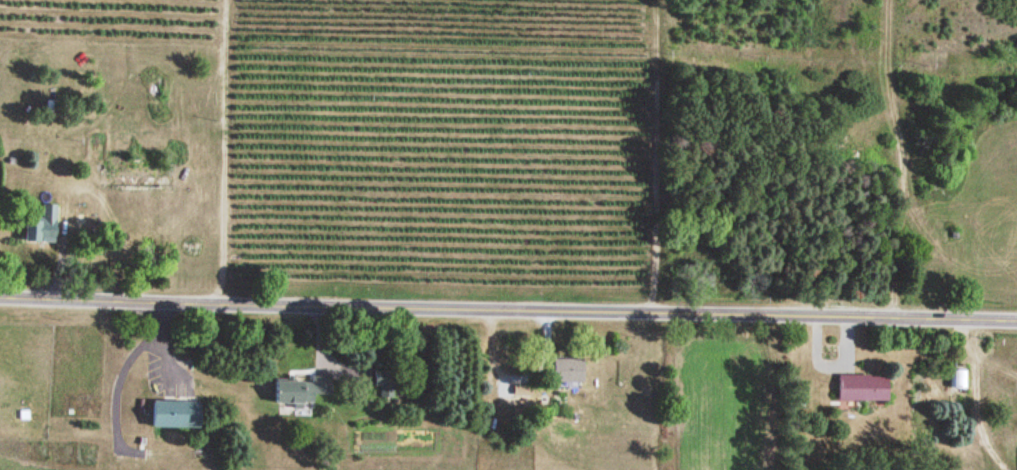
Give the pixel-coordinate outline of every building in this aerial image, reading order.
[(55,206),(41,206),(41,218),(29,218),(29,244),(55,244),(55,206)] [(551,383),(581,383),(581,360),(551,360),(551,383)] [(964,371),(955,371),(955,387),(964,387),(964,371)] [(374,398),(392,398),(392,373),(374,373),(374,398)] [(837,402),(886,402),(886,376),(837,376),(837,402)] [(301,389),(302,382),(273,382),(272,404),(311,404),(311,389),(301,389)] [(197,402),(149,402),(149,428),(197,428),(197,402)]
